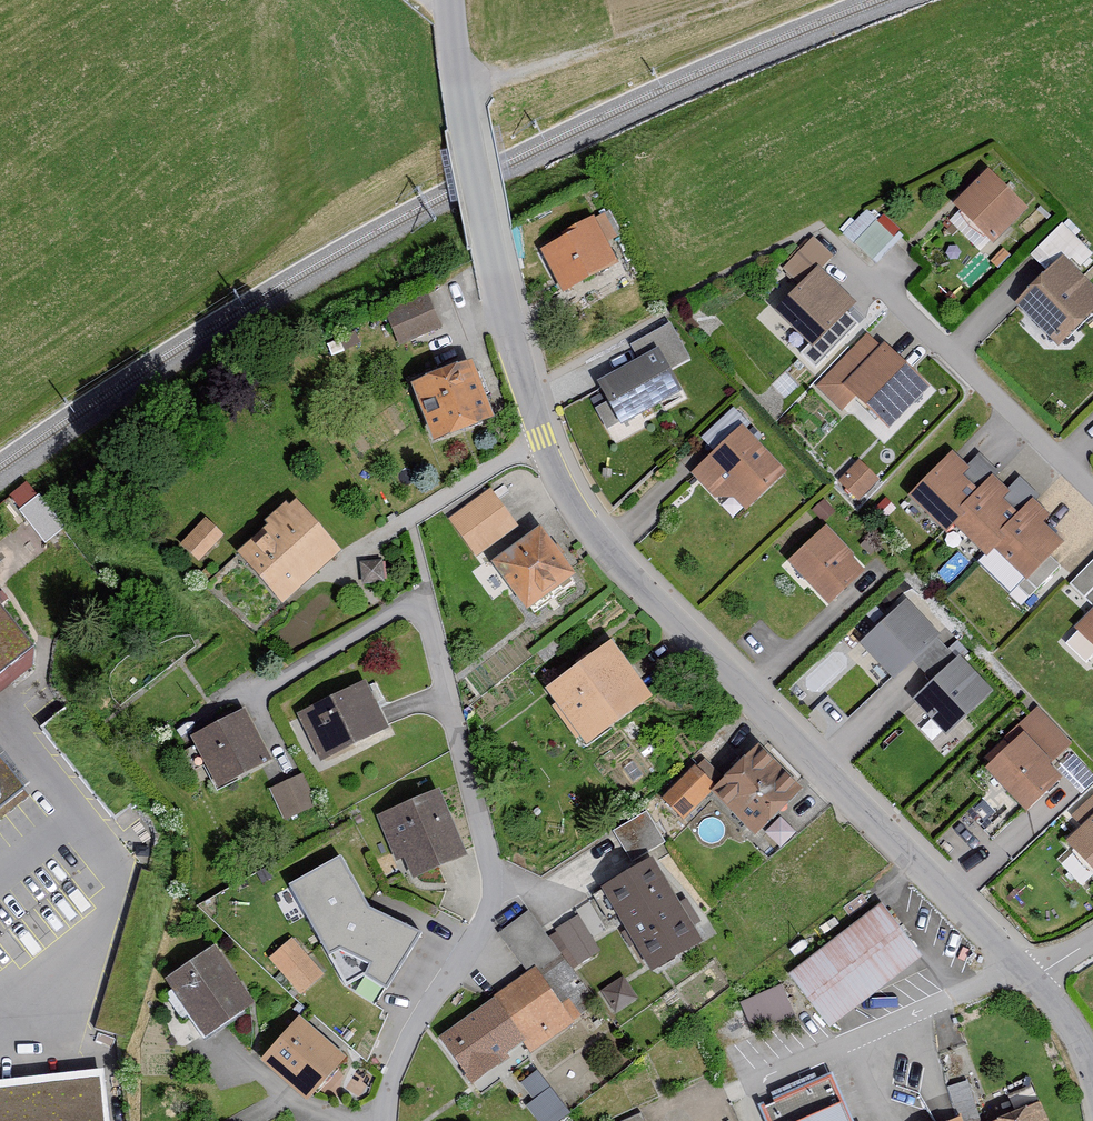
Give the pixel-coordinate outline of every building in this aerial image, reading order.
[(1027,211),(988,175),(957,209),(996,245),(1027,211)] [(567,240),(544,252),(565,293),(619,266),(606,239),(614,235),(604,214),(564,234),(567,240)] [(893,242),(863,215),(843,238),(872,264),(893,242)] [(831,260),(812,242),(781,273),(799,292),(776,315),(792,330),(780,342),(797,358),(808,347),(814,353),(858,310),(820,272),(831,260)] [(1006,258),(999,252),(988,265),(995,271),(1006,258)] [(1061,262),(1018,308),(1063,349),(1092,316),(1092,292),(1061,262)] [(386,314),(398,346),(440,329),(428,298),(386,314)] [(671,328),(631,348),(640,365),(603,384),(625,426),(685,395),(673,371),(689,363),(671,328)] [(882,353),(865,337),(813,392),(840,417),(855,402),(889,435),(932,390),(887,348),(882,353)] [(500,422),(476,365),(414,391),(438,448),(500,422)] [(692,480),(714,504),(731,498),(747,516),(788,478),(748,434),(751,432),(733,413),(697,445),(712,462),(692,480)] [(969,475),(949,458),(909,502),(949,538),(955,531),(988,561),(995,553),(1029,584),(1063,546),(1043,528),(1051,520),(1032,503),(1021,516),(1006,503),(1010,497),(993,481),(981,495),(964,480),(969,475)] [(876,484),(859,466),(839,486),(856,503),(876,484)] [(514,530),(488,493),(447,521),(473,559),(514,530)] [(834,515),(823,504),(811,515),(822,526),(834,515)] [(340,555),(295,506),(238,557),(283,606),(340,555)] [(178,548),(196,564),(221,538),(203,521),(178,548)] [(579,579),(544,532),(497,567),(532,614),(579,579)] [(871,575),(830,532),(791,569),(832,611),(871,575)] [(383,564),(361,566),(362,588),(385,586),(383,564)] [(1070,589),(1092,611),(1092,565),(1070,589)] [(942,640),(906,604),(861,650),(897,686),(914,669),(938,645),(942,640)] [(37,651),(0,605),(0,682),(37,651)] [(1076,633),(1079,636),(1066,649),(1086,669),(1092,661),(1092,616),(1076,633)] [(655,700),(613,645),(548,694),(590,749),(655,700)] [(938,645),(914,669),(933,687),(957,663),(938,645)] [(933,687),(915,705),(951,740),(996,695),(960,660),(957,663),(933,687)] [(366,687),(300,718),(321,763),(388,732),(366,687)] [(1069,750),(1034,713),(1011,734),(1017,740),(987,769),(1030,814),(1067,780),(1053,765),(1069,750)] [(269,763),(245,715),(194,741),(218,788),(269,763)] [(807,790),(762,746),(714,796),(759,839),(763,835),(780,851),(795,835),(778,819),(807,790)] [(714,788),(693,769),(662,802),(683,821),(714,788)] [(0,771),(0,819),(27,798),(21,798),(0,771)] [(315,809),(301,779),(270,794),(284,824),(315,809)] [(469,862),(442,794),(377,820),(396,868),(408,863),(416,882),(469,862)] [(1092,796),(1070,818),(1083,831),(1069,845),(1092,870),(1092,796)] [(648,806),(614,825),(628,852),(663,834),(648,806)] [(422,937),(370,912),(339,860),(290,890),(347,989),(367,980),(386,994),(422,937)] [(706,944),(658,862),(607,892),(655,974),(706,944)] [(921,957),(881,906),(791,976),(831,1027),(921,957)] [(583,991),(527,914),(498,935),(526,975),(491,1000),(494,1004),(438,1044),(473,1091),(510,1064),(506,1059),(523,1047),(530,1056),(579,1021),(566,1003),(583,991)] [(323,975),(292,941),(270,960),(301,994),(323,975)] [(254,1007),(211,949),(167,982),(209,1039),(254,1007)] [(794,1017),(780,986),(738,1005),(752,1036),(794,1017)] [(348,1061),(300,1019),(263,1061),(310,1103),(348,1061)] [(102,1073),(0,1084),(0,1120),(107,1120),(102,1073)] [(534,1073),(517,1086),(531,1103),(524,1109),(534,1120),(562,1120),(568,1116),(534,1073)] [(849,1105),(811,1120),(856,1120),(849,1105)] [(1042,1105),(1003,1120),(1049,1120),(1042,1105)]
